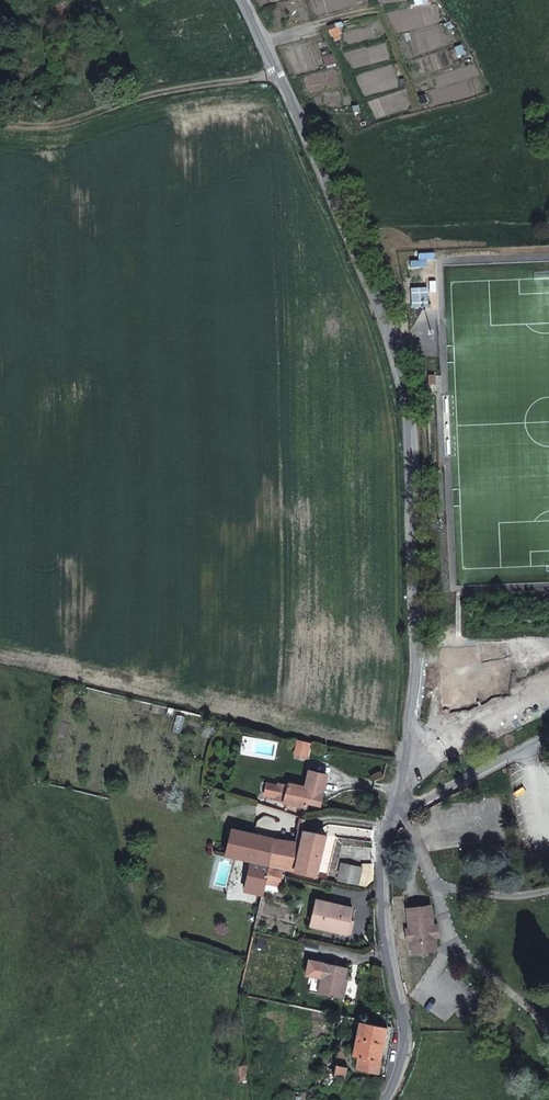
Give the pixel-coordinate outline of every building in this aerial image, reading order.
[(482,695),(478,676),(445,684),(452,711),(477,704),(475,697),(482,695)] [(319,806),(326,782),(322,781),(323,776),(309,773),(305,789),(288,784),(287,785),(283,804),(304,808),(306,803),(319,806)] [(283,804),(287,785),(280,784),(276,802),(283,804)] [(275,840),(231,830),(224,857),(250,862),(243,891),(262,896),(264,888),(269,867),(275,840)] [(296,844),(275,840),(269,867),(282,870),(294,873),(303,832),(299,830),(296,844)] [(303,832),(294,873),(314,877),(323,837),(313,835),(303,832)] [(340,865),(336,882),(356,887),(360,870),(340,865)] [(361,866),(360,870),(356,887),(367,889),(373,884),(373,866),(361,866)] [(269,867),(264,888),(268,889),(270,884),(277,886),(282,870),(269,867)] [(349,909),(315,902),(309,926),(347,935),(350,921),(347,921),(349,909)] [(409,927),(410,938),(411,947),(434,944),(432,935),(431,936),(430,923),(431,923),(428,904),(406,907),(409,927)] [(348,966),(311,959),(309,972),(317,973),(313,989),(343,995),(348,966)] [(387,1026),(361,1020),(354,1054),(359,1055),(357,1068),(378,1072),(387,1026)] [(347,1047),(339,1045),(334,1074),(345,1077),(347,1065),(344,1064),(347,1047)]
